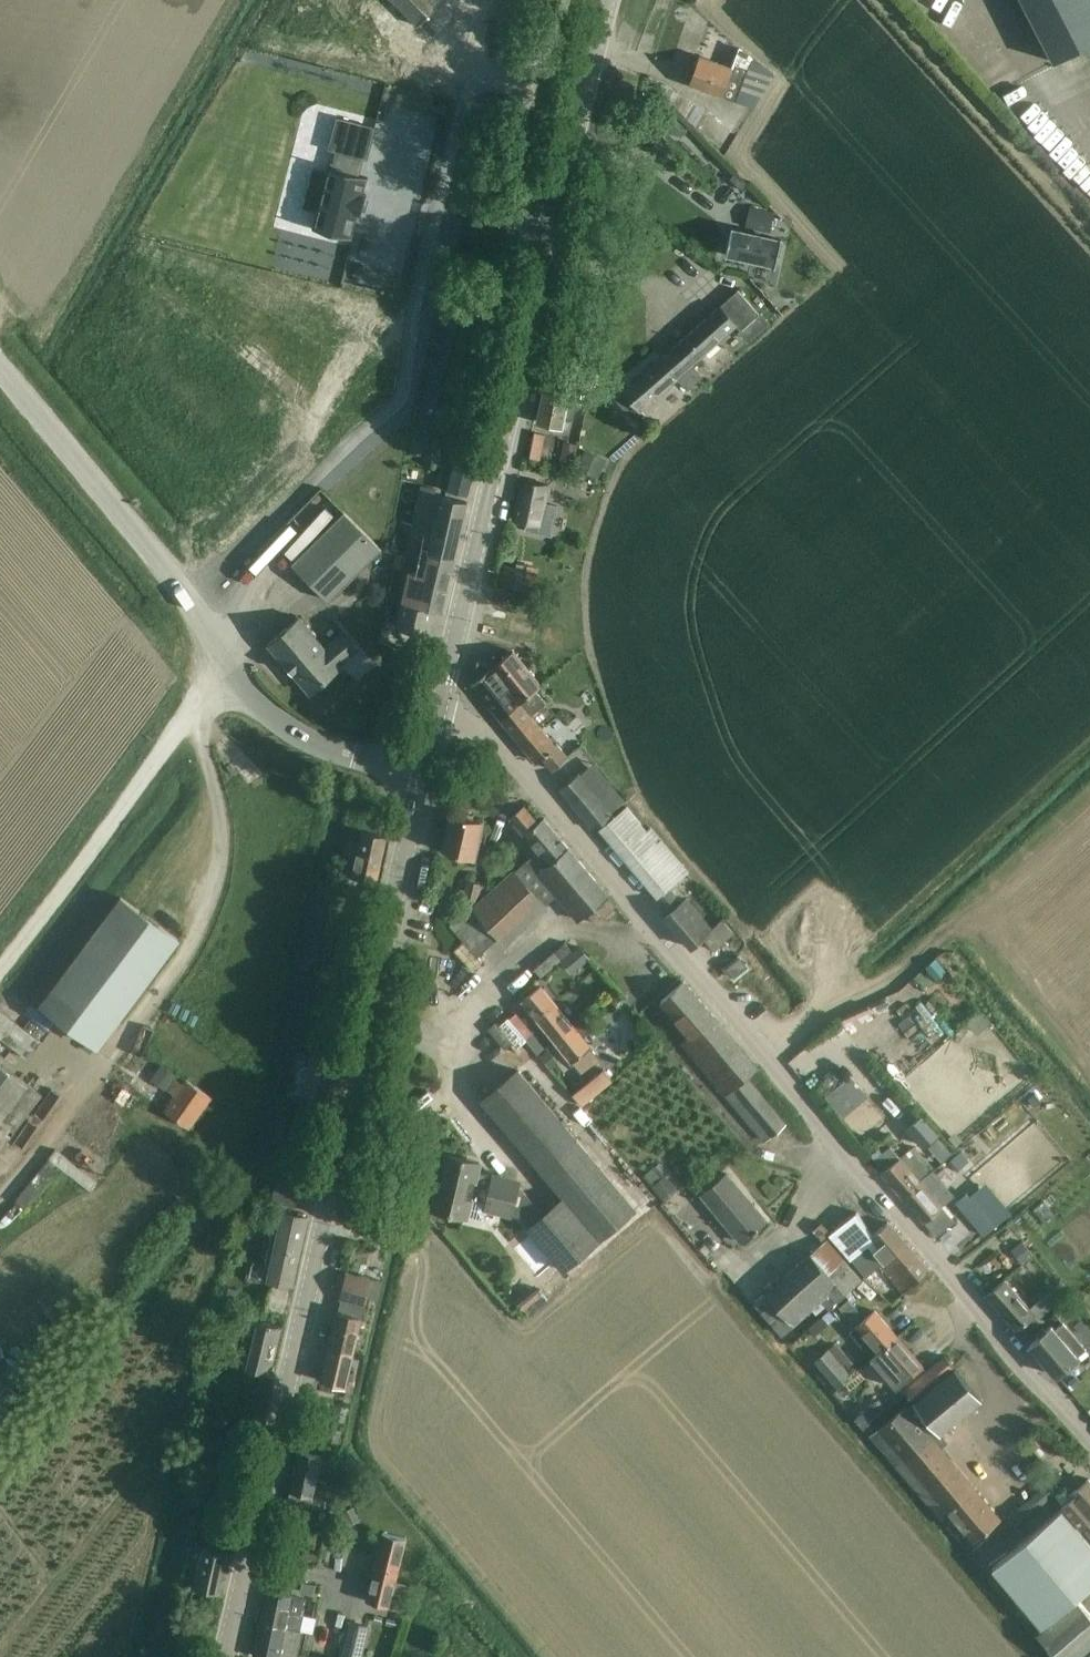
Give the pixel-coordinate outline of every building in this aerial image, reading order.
[(438,5),(440,2),(438,0),(392,0),(418,25),(438,5)] [(1052,62),(1089,43),(1089,0),(1021,0),(1052,62)] [(774,74),(740,47),(732,68),(699,56),(688,83),(754,107),(774,74)] [(649,75),(642,94),(676,108),(697,129),(708,112),(704,109),(666,85),(649,75)] [(312,169),(303,207),(317,211),(313,227),(311,227),(311,228),(351,239),(352,237),(350,237),(356,214),(360,215),(365,194),(362,193),(365,178),(367,178),(367,177),(357,174),(362,157),(366,158),(374,127),(336,117),(328,149),(336,151),(332,168),(327,167),(326,168),(328,168),(327,172),(312,169)] [(736,171),(731,176),(743,189),(749,183),(736,171)] [(774,212),(749,207),(745,226),(770,232),(774,212)] [(730,228),(725,253),(775,264),(776,259),(780,244),(781,239),(730,228)] [(675,345),(692,364),(722,337),(737,326),(741,331),(726,342),(735,352),(769,323),(738,288),(675,345)] [(624,391),(615,398),(636,422),(644,414),(641,410),(677,377),(660,358),(624,391)] [(546,380),(537,421),(561,426),(564,414),(573,416),(576,400),(567,398),(570,386),(546,380)] [(564,441),(559,463),(572,466),(573,463),(578,444),(577,444),(564,441)] [(575,468),(597,479),(605,463),(607,459),(585,449),(577,465),(575,468)] [(468,495),(476,462),(456,457),(448,490),(468,495)] [(411,468),(409,477),(419,479),(421,470),(411,468)] [(524,531),(551,536),(558,505),(544,502),(547,484),(522,481),(514,519),(526,521),(524,531)] [(423,551),(420,562),(418,572),(408,570),(395,626),(430,634),(436,610),(443,612),(468,502),(440,496),(441,495),(434,493),(435,488),(421,484),(409,535),(430,540),(428,552),(423,551)] [(343,511),(289,563),(326,600),(379,549),(343,511)] [(393,567),(404,570),(407,556),(396,553),(393,567)] [(502,565),(498,586),(511,589),(515,567),(502,565)] [(267,643),(287,667),(309,692),(342,664),(357,651),(342,633),(326,647),(298,616),(267,643)] [(568,756),(566,754),(557,742),(554,744),(530,715),(545,702),(537,691),(521,704),(520,701),(540,683),(512,650),(494,665),(493,664),(478,660),(473,681),(474,681),(471,683),(535,761),(541,756),(551,769),(568,756)] [(579,770),(558,788),(592,830),(614,812),(579,770)] [(646,829),(626,805),(598,828),(669,912),(665,915),(692,947),(703,937),(714,950),(736,931),(724,917),(713,926),(688,895),(682,900),(670,886),(688,870),(650,825),(646,829)] [(472,908),(450,926),(464,941),(454,950),(472,969),(482,960),(479,957),(499,938),(505,944),(547,907),(564,926),(575,918),(576,919),(608,891),(571,846),(569,848),(542,818),(539,822),(525,806),(510,819),(537,850),(513,871),(512,870),(477,903),(474,906),(472,908)] [(474,859),(483,820),(450,812),(441,851),(474,859)] [(346,840),(343,853),(356,857),(352,877),(376,882),(386,836),(362,831),(360,843),(346,840)] [(462,903),(473,905),(478,882),(467,880),(462,903)] [(477,903),(482,884),(478,882),(473,905),(474,906),(475,903),(477,903)] [(97,1046),(127,1007),(179,938),(121,895),(41,1003),(97,1046)] [(564,941),(533,969),(541,977),(572,950),(564,941)] [(733,978),(749,965),(740,954),(725,967),(733,978)] [(682,979),(659,1001),(690,1036),(680,1044),(723,1093),(725,1095),(763,1141),(769,1136),(785,1122),(745,1075),(759,1063),(684,977),(682,979)] [(552,1037),(570,1023),(542,986),(524,1000),(552,1037)] [(601,994),(595,999),(601,1006),(607,1001),(601,994)] [(867,1005),(840,1016),(844,1025),(871,1014),(867,1005)] [(504,1032),(496,1038),(509,1054),(526,1040),(526,1039),(533,1034),(533,1033),(516,1013),(508,1019),(507,1018),(499,1025),(504,1032)] [(570,1023),(552,1037),(571,1061),(570,1061),(580,1074),(599,1059),(570,1023)] [(840,1025),(832,1032),(838,1039),(846,1031),(840,1025)] [(847,1031),(839,1039),(860,1061),(868,1054),(847,1031)] [(548,1049),(540,1055),(550,1068),(559,1062),(548,1049)] [(293,1088),(292,1092),(303,1094),(327,1099),(335,1059),(327,1057),(311,1054),(308,1070),(297,1068),(293,1088)] [(152,1075),(149,1079),(162,1088),(166,1091),(168,1089),(174,1094),(164,1109),(190,1127),(211,1097),(185,1079),(182,1083),(175,1078),(178,1075),(160,1062),(152,1075)] [(41,1095),(28,1085),(0,1064),(0,1151),(41,1095)] [(875,1065),(866,1073),(886,1096),(896,1088),(875,1065)] [(517,1068),(480,1100),(562,1197),(543,1213),(527,1226),(564,1270),(636,1208),(517,1068)] [(602,1068),(571,1094),(581,1106),(612,1081),(602,1068)] [(850,1075),(825,1097),(843,1117),(868,1095),(850,1075)] [(905,1128),(923,1148),(939,1134),(921,1114),(905,1128)] [(297,1119),(293,1136),(306,1138),(310,1122),(297,1119)] [(901,1158),(900,1157),(889,1145),(874,1159),(884,1171),(882,1172),(923,1221),(941,1206),(939,1204),(951,1194),(928,1167),(926,1168),(919,1160),(910,1150),(901,1158)] [(959,1151),(947,1162),(956,1171),(968,1161),(959,1151)] [(432,1206),(431,1211),(468,1220),(468,1217),(469,1216),(482,1219),(483,1219),(485,1209),(510,1215),(510,1214),(518,1216),(527,1226),(543,1213),(538,1206),(518,1183),(518,1181),(478,1171),(480,1161),(476,1160),(445,1152),(432,1206)] [(1047,1170),(1037,1177),(1045,1187),(1054,1179),(1047,1170)] [(739,1241),(765,1219),(727,1172),(700,1194),(739,1241)] [(664,1201),(677,1189),(665,1174),(651,1186),(664,1201)] [(273,1200),(296,1204),(300,1183),(277,1178),(273,1200)] [(983,1189),(971,1198),(981,1211),(996,1228),(1007,1218),(983,1189)] [(971,1199),(958,1210),(983,1239),(996,1228),(971,1199)] [(261,1277),(292,1284),(307,1216),(282,1211),(279,1224),(274,1222),(261,1277)] [(873,1233),(855,1212),(828,1235),(849,1259),(850,1259),(865,1277),(880,1264),(902,1292),(928,1270),(887,1221),(873,1233)] [(822,1221),(812,1230),(822,1240),(831,1232),(822,1221)] [(789,1272),(766,1292),(794,1324),(795,1325),(822,1301),(828,1309),(852,1288),(863,1279),(828,1239),(827,1238),(822,1244),(789,1272)] [(1022,1240),(1011,1249),(1022,1263),(1033,1254),(1022,1240)] [(336,1310),(329,1345),(353,1350),(369,1277),(345,1272),(339,1298),(344,1299),(341,1311),(336,1310)] [(1005,1279),(987,1294),(1016,1328),(1015,1329),(1021,1335),(1039,1320),(1052,1309),(1042,1297),(1030,1308),(1005,1279)] [(221,1285),(218,1300),(235,1304),(238,1289),(221,1285)] [(1076,1296),(1065,1307),(1074,1316),(1085,1305),(1076,1296)] [(838,1307),(850,1321),(860,1312),(848,1298),(838,1307)] [(879,1352),(897,1337),(875,1311),(857,1327),(857,1326),(850,1332),(861,1345),(868,1339),(879,1352)] [(819,1318),(808,1327),(815,1336),(826,1326),(825,1326),(819,1318)] [(245,1368),(261,1371),(270,1373),(281,1326),(256,1320),(251,1345),(234,1342),(230,1363),(246,1366),(245,1368)] [(1086,1349),(1063,1322),(1055,1329),(1052,1325),(1029,1345),(1056,1376),(1078,1356),(1086,1349)] [(897,1337),(879,1352),(871,1358),(896,1387),(921,1365),(897,1337)] [(345,1385),(353,1350),(329,1345),(321,1379),(345,1385)] [(837,1389),(852,1376),(828,1348),(813,1362),(837,1389)] [(952,1370),(950,1367),(942,1357),(904,1390),(914,1402),(913,1403),(939,1433),(980,1398),(954,1368),(952,1370)] [(874,1396),(854,1412),(865,1425),(884,1409),(874,1396)] [(1000,1517),(905,1404),(879,1426),(869,1434),(946,1526),(955,1519),(973,1540),(1000,1517)] [(202,1414),(198,1428),(211,1431),(212,1425),(225,1428),(229,1411),(205,1405),(203,1414),(202,1414)] [(1038,1430),(1025,1440),(1033,1450),(1046,1440),(1038,1430)] [(314,1481),(320,1456),(298,1451),(287,1501),(319,1509),(325,1484),(314,1481)] [(216,1471),(238,1475),(240,1462),(219,1458),(216,1471)] [(1012,1528),(1060,1488),(1053,1479),(1005,1519),(1012,1528)] [(1089,1522),(1089,1480),(1089,1479),(1061,1503),(1082,1529),(1089,1522)] [(1075,1597),(1089,1584),(1089,1546),(1058,1510),(991,1569),(1042,1627),(1036,1631),(1059,1656),(1089,1656),(1089,1614),(1075,1597)] [(381,1532),(370,1580),(366,1600),(389,1605),(395,1607),(397,1601),(390,1600),(391,1594),(403,1597),(406,1582),(395,1579),(405,1537),(381,1532)] [(202,1546),(196,1579),(194,1586),(219,1591),(231,1539),(213,1535),(210,1548),(202,1546)] [(318,1552),(306,1549),(304,1557),(316,1560),(318,1552)] [(299,1591),(313,1594),(316,1584),(301,1581),(299,1591)] [(266,1589),(259,1622),(275,1625),(283,1627),(300,1630),(300,1629),(303,1614),(300,1612),(303,1598),(292,1595),(292,1594),(266,1589)] [(350,1620),(341,1656),(361,1656),(369,1625),(350,1620)] [(252,1655),(260,1656),(295,1656),(296,1651),(300,1630),(283,1627),(275,1625),(259,1622),(252,1655)]
